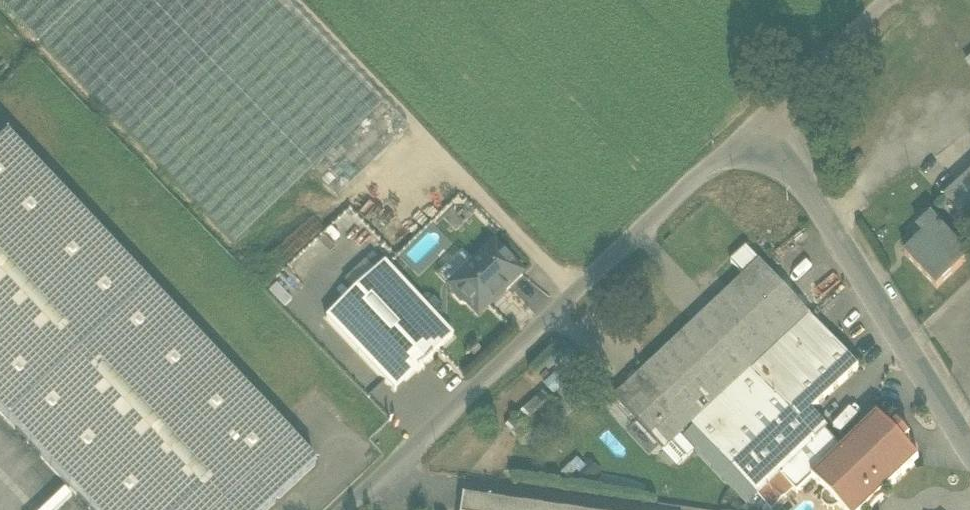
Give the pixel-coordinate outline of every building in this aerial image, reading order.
[(235,245),(312,170),(339,198),(409,130),(284,0),(0,0),(0,3),(235,245)] [(90,509),(178,509),(272,421),(7,138),(0,145),(0,415),(90,509)] [(969,226),(969,175),(944,199),(969,226)] [(906,256),(937,289),(969,258),(932,218),(918,231),(925,238),(906,256)] [(493,245),(482,256),(494,269),(505,258),(493,245)] [(466,305),(477,317),(506,289),(490,273),(494,269),(482,256),(449,287),(452,290),(452,295),(460,305),(466,305)] [(506,289),(507,291),(522,276),(505,258),(494,269),(490,273),(506,289)] [(366,262),(345,283),(352,290),(373,270),(366,262)] [(684,433),(691,426),(751,370),(809,315),(760,262),(634,380),(684,433)] [(452,337),(383,264),(325,319),(394,391),(416,371),(417,373),(432,359),(430,357),(452,337)] [(809,315),(751,370),(817,440),(825,432),(824,431),(827,429),(812,412),(859,368),(809,315)] [(551,365),(578,393),(600,372),(573,344),(551,365)] [(817,441),(817,440),(751,370),(691,426),(758,497),(780,475),(817,441)] [(615,398),(665,451),(680,437),(684,433),(634,380),(615,398)] [(507,427),(520,442),(558,408),(544,393),(507,427)] [(842,509),(866,509),(919,460),(878,416),(842,450),(812,478),(813,479),(842,509)] [(178,509),(269,509),(315,466),(272,421),(178,509)] [(794,490),(797,494),(813,479),(812,478),(842,450),(825,432),(817,440),(817,441),(780,475),(794,490)] [(693,451),(680,437),(665,451),(678,466),(693,451)] [(588,456),(572,469),(585,484),(600,471),(588,456)] [(794,490),(780,475),(758,497),(770,509),(772,509),(794,490)] [(467,498),(466,509),(550,509),(467,498)]
